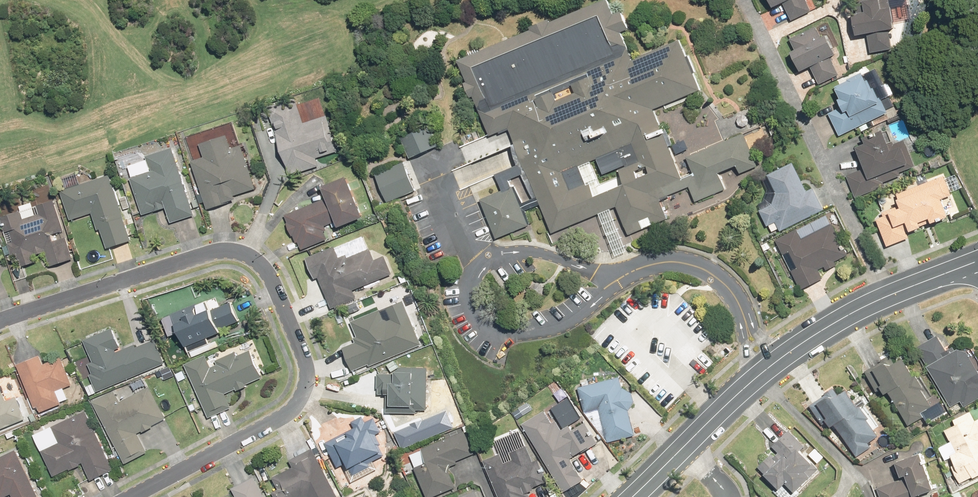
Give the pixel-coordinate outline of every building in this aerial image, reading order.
[(630,61),(618,33),(624,31),(616,12),(611,14),(605,0),(602,0),(556,19),(536,27),(462,58),(455,61),(464,83),(471,98),(487,137),(507,129),(513,144),(513,145),(512,145),(519,163),(492,175),(499,191),(479,200),(495,239),(530,225),(525,211),(527,210),(538,205),(551,234),(617,206),(629,234),(666,219),(658,199),(688,187),(694,202),(697,201),(725,190),(718,173),(734,166),(738,174),(743,172),(756,167),(742,135),(685,158),(692,175),(680,179),(651,110),(700,90),(679,41),(630,61)] [(776,6),(785,2),(793,20),(813,10),(808,0),(774,0),(776,6)] [(892,6),(891,0),(856,0),(858,11),(856,12),(860,33),(869,32),(872,52),(894,48),(891,28),(898,27),(894,5),(892,6)] [(831,56),(839,52),(830,33),(823,37),(818,26),(792,38),(797,49),(794,51),(804,70),(812,66),(821,84),(840,74),(831,56)] [(841,136),(889,112),(878,89),(875,90),(867,74),(865,75),(863,72),(849,79),(849,80),(836,86),(845,105),(830,113),(841,136)] [(340,151),(329,115),(305,122),(297,97),(269,106),(291,175),(320,166),(318,157),(340,151)] [(398,139),(407,159),(436,147),(427,127),(398,139)] [(916,166),(906,139),(893,144),(887,129),(867,136),(869,142),(860,145),(868,167),(848,174),(857,197),(886,186),(885,182),(902,175),(901,171),(916,166)] [(206,156),(194,160),(209,209),(238,199),(237,194),(258,188),(244,144),(233,148),(229,134),(202,142),(206,156)] [(196,215),(175,146),(147,155),(153,171),(132,178),(144,215),(168,207),(172,222),(196,215)] [(782,231),(825,209),(815,188),(809,191),(795,162),(769,175),(778,192),(774,204),(761,210),(769,226),(770,225),(773,232),(780,228),(782,231)] [(403,196),(414,191),(402,163),(373,175),(385,203),(403,196)] [(133,240),(112,174),(63,189),(72,219),(93,213),(99,230),(102,228),(108,247),(133,240)] [(366,216),(350,175),(325,185),(330,197),(287,214),(290,222),(288,222),(294,235),(295,235),(298,242),(300,241),(303,249),(329,239),(326,231),(329,230),(327,225),(340,220),(342,226),(366,216)] [(953,195),(946,175),(899,193),(903,204),(884,211),(886,216),(879,218),(889,245),(912,237),(906,222),(910,220),(914,229),(925,225),(923,221),(933,217),(935,221),(952,215),(945,198),(953,195)] [(65,230),(56,200),(2,216),(14,256),(19,254),(23,266),(38,261),(36,255),(48,251),(52,265),(74,258),(67,237),(57,240),(55,233),(65,230)] [(834,223),(804,238),(799,228),(777,239),(803,289),(825,278),(820,269),(826,266),(828,270),(838,265),(837,261),(850,254),(834,223)] [(355,289),(394,273),(386,255),(376,259),(372,248),(370,249),(364,236),(337,247),(336,246),(308,257),(316,278),(320,277),(333,308),(358,298),(355,289)] [(209,337),(222,332),(221,329),(241,321),(233,302),(220,307),(216,297),(200,304),(199,303),(173,313),(174,314),(164,318),(172,336),(182,332),(190,351),(211,343),(209,337)] [(371,366),(423,344),(404,300),(388,307),(393,319),(389,321),(386,319),(382,309),(352,321),(358,336),(355,337),(357,342),(345,347),(355,371),(370,364),(371,366)] [(99,391),(166,363),(156,339),(138,347),(136,344),(118,352),(117,349),(123,347),(115,328),(86,340),(95,361),(90,363),(94,373),(92,374),(99,391)] [(977,399),(977,365),(969,350),(960,347),(957,349),(955,345),(948,349),(939,334),(917,346),(952,406),(962,400),(965,406),(977,399)] [(247,384),(264,377),(251,349),(239,355),(237,351),(217,360),(219,364),(213,367),(207,355),(186,364),(210,418),(233,407),(227,394),(237,389),(238,390),(248,386),(247,384)] [(884,361),(866,370),(877,390),(884,387),(886,392),(891,390),(910,424),(925,416),(922,411),(933,405),(924,388),(926,387),(918,372),(916,373),(906,355),(895,361),(891,354),(883,359),(884,361)] [(42,355),(19,364),(36,407),(40,406),(42,412),(63,403),(58,391),(74,384),(63,357),(45,364),(42,355)] [(428,410),(429,367),(402,367),(394,373),(380,373),(379,394),(388,394),(388,412),(418,413),(418,409),(428,410)] [(624,387),(622,376),(614,378),(612,372),(604,374),(605,380),(580,386),(586,411),(601,408),(609,441),(636,435),(630,410),(636,401),(634,392),(624,387)] [(27,419),(18,396),(7,401),(0,382),(0,430),(27,419)] [(116,390),(95,401),(127,463),(149,452),(139,433),(143,430),(144,432),(155,427),(154,425),(168,418),(151,386),(122,401),(116,390)] [(861,405),(849,387),(839,393),(835,386),(826,392),(827,394),(811,404),(824,424),(830,420),(833,425),(837,422),(858,456),(873,446),(870,441),(880,435),(869,418),(872,417),(863,403),(861,405)] [(115,469),(88,410),(36,434),(55,475),(71,468),(72,470),(82,465),(81,463),(84,462),(92,480),(115,469)] [(564,492),(585,480),(573,458),(599,443),(587,422),(574,429),(572,425),(563,430),(558,420),(554,422),(547,410),(524,423),(564,492)] [(977,475),(977,419),(972,410),(955,418),(958,423),(946,429),(952,440),(940,446),(946,459),(953,456),(956,460),(952,462),(962,482),(974,476),(975,477),(977,475)] [(394,432),(401,448),(453,427),(447,411),(422,421),(421,419),(409,424),(410,426),(394,432)] [(356,428),(327,442),(339,467),(344,465),(347,471),(349,470),(352,475),(368,467),(367,464),(385,455),(383,450),(385,450),(377,434),(382,431),(376,418),(368,422),(364,416),(353,421),(356,428)] [(808,447),(790,429),(773,445),(780,452),(776,455),(773,452),(759,465),(767,474),(769,473),(782,487),(789,481),(797,489),(820,468),(814,462),(816,461),(805,450),(808,447)] [(416,467),(428,496),(432,496),(457,487),(450,471),(452,466),(459,463),(458,460),(476,453),(467,430),(423,448),(429,462),(416,467)] [(485,460),(500,496),(530,496),(531,496),(529,492),(536,489),(535,487),(549,481),(540,459),(534,461),(528,445),(510,452),(514,460),(507,463),(503,453),(485,460)] [(314,448),(291,459),(295,466),(275,477),(281,488),(274,491),(277,496),(340,496),(314,448)] [(1,496),(6,496),(13,493),(15,496),(41,496),(15,449),(0,457),(0,496),(1,496)] [(923,450),(898,459),(904,474),(908,472),(909,476),(878,487),(881,496),(917,496),(916,494),(937,487),(923,450)] [(256,477),(234,488),(239,496),(266,496),(256,477)]
